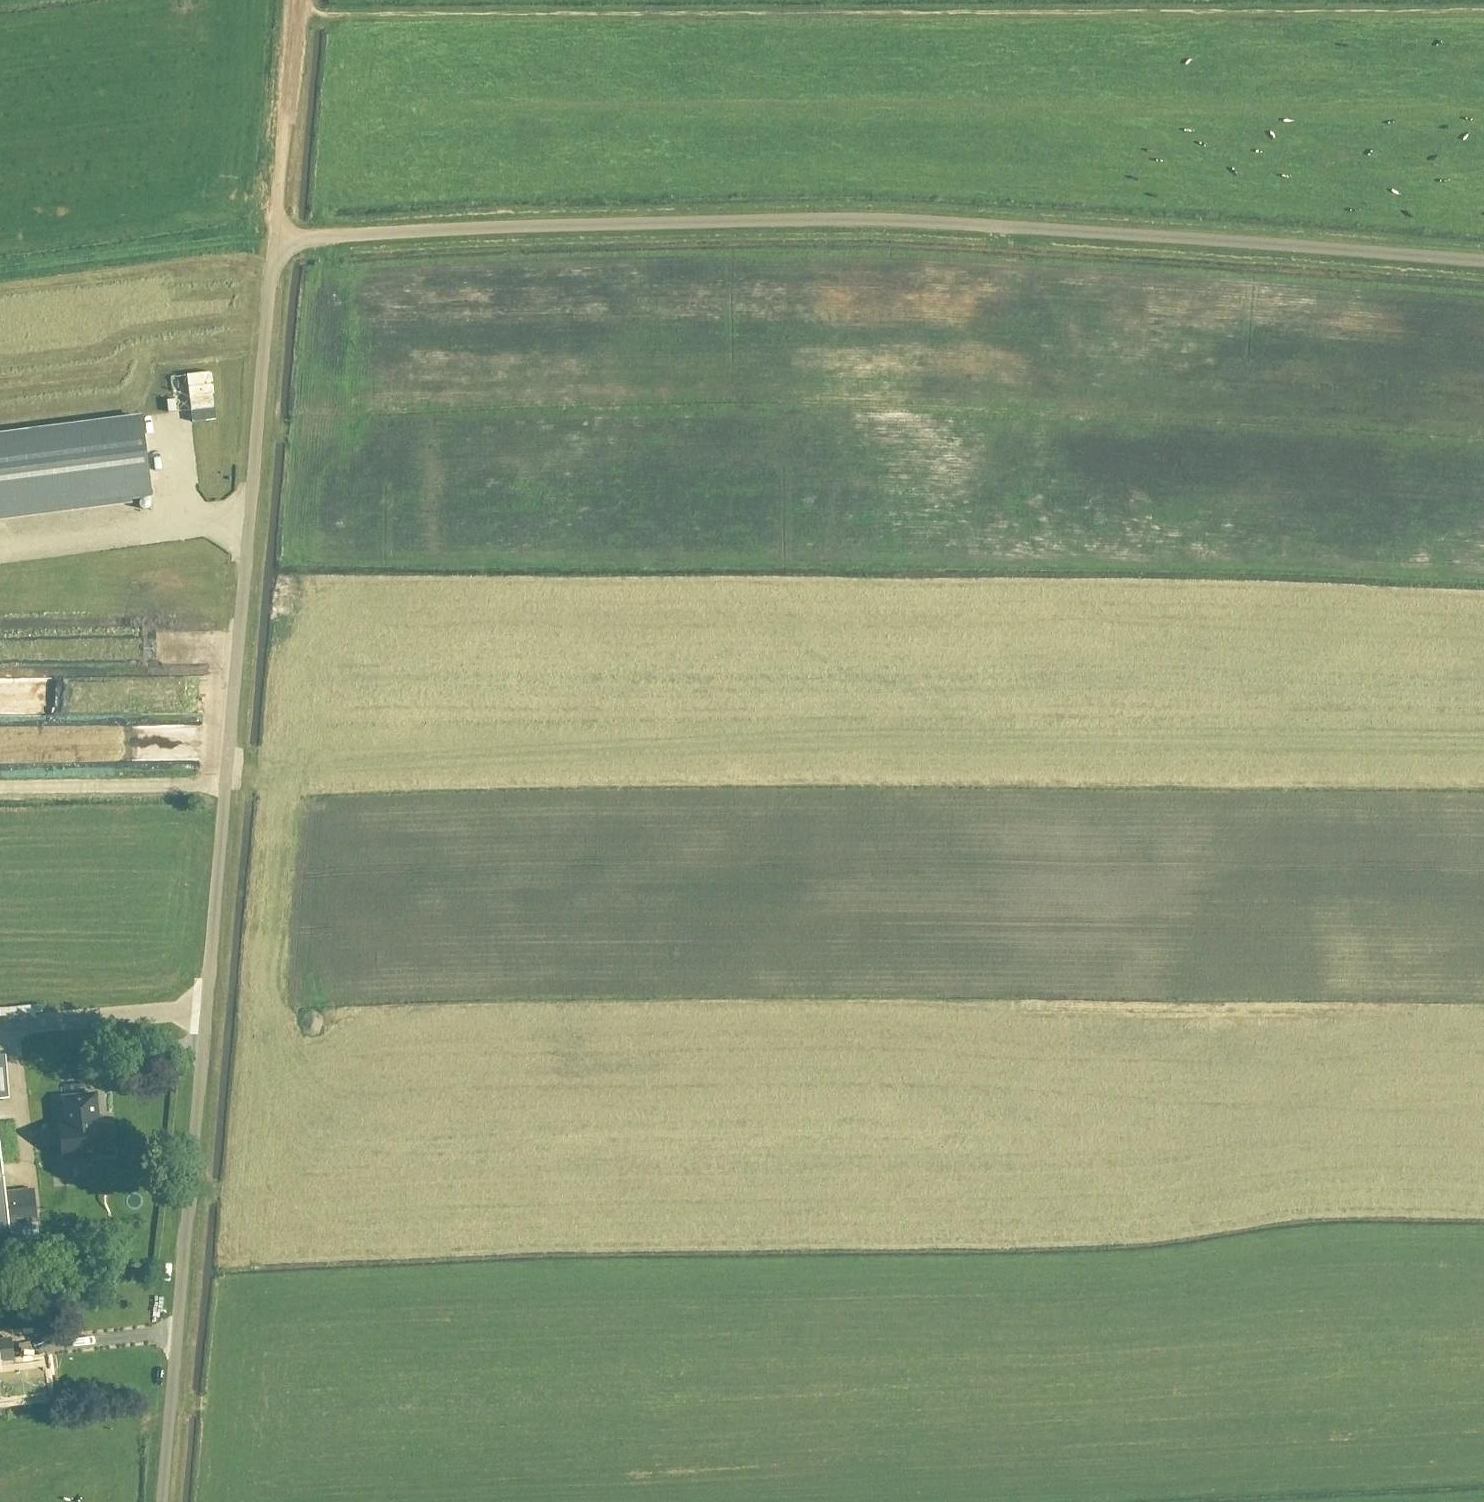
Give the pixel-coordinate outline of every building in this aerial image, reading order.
[(150,497),(140,418),(0,437),(0,517),(150,497)] [(9,1101),(5,1058),(0,1059),(0,1101),(9,1101)] [(62,1099),(64,1125),(59,1125),(62,1160),(111,1155),(107,1120),(94,1121),(94,1116),(97,1115),(95,1095),(62,1099)] [(8,1233),(8,1227),(36,1223),(32,1191),(4,1194),(1,1164),(0,1157),(0,1234),(8,1233)] [(4,1391),(5,1400),(46,1396),(43,1363),(0,1367),(0,1391),(4,1391)]
